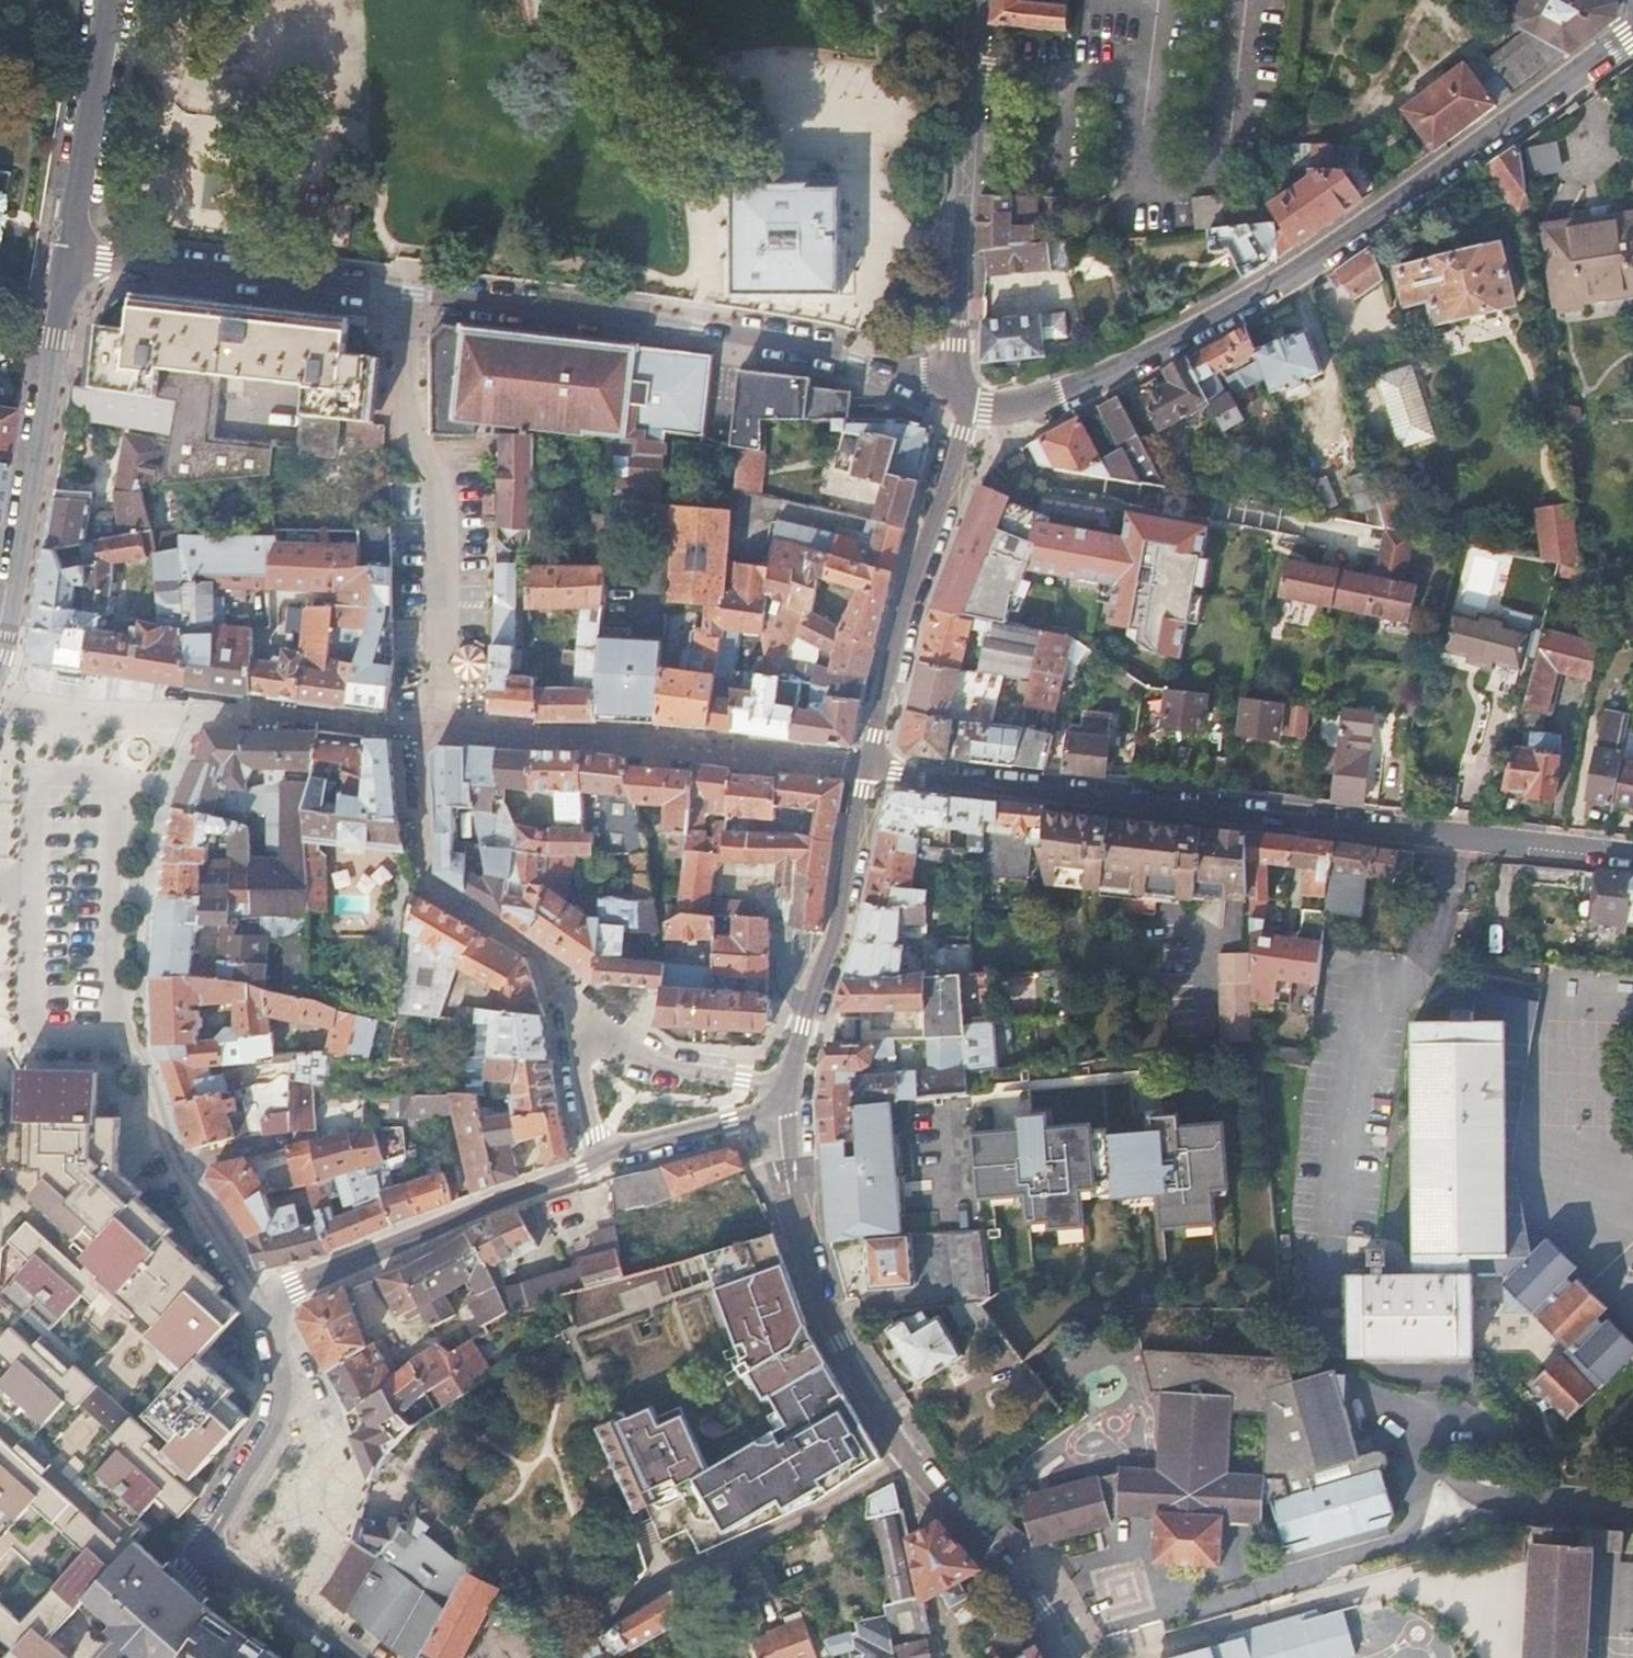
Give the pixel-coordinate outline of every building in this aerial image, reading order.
[(991,24),(1064,28),(1065,6),(1022,2),(1022,0),(994,0),(991,24)] [(1567,53),(1615,16),(1615,2),(1612,0),(1522,0),(1524,2),(1515,23),(1530,32),(1567,53)] [(1490,59),(1514,94),(1567,53),(1530,32),(1490,59)] [(1404,109),(1433,151),(1465,130),(1492,111),(1514,94),(1490,59),(1485,55),(1468,65),(1465,65),(1404,109)] [(1293,167),(1311,168),(1312,143),(1276,140),(1276,157),(1281,164),(1293,167)] [(1525,144),(1528,175),(1562,171),(1559,141),(1525,144)] [(1312,143),(1311,168),(1342,169),(1358,169),(1358,146),(1312,143)] [(1520,212),(1527,207),(1518,145),(1515,147),(1488,166),(1520,212)] [(156,216),(205,219),(207,189),(197,189),(198,170),(171,169),(171,166),(144,164),(142,194),(157,195),(156,216)] [(1271,206),(1299,244),(1327,225),(1356,205),(1364,199),(1342,169),(1311,168),(1310,179),(1271,206)] [(763,183),(763,189),(734,190),(733,295),(840,295),(839,188),(810,188),(809,182),(763,183)] [(1038,197),(991,195),(982,195),(981,219),(979,251),(988,251),(1033,247),(1033,227),(1024,227),(1024,218),(1035,219),(1037,217),(1038,197)] [(1195,231),(1212,230),(1272,224),(1261,211),(1231,212),(1230,196),(1193,200),(1195,231)] [(1589,223),(1588,218),(1542,227),(1556,312),(1582,308),(1581,301),(1632,292),(1632,216),(1589,223)] [(1033,220),(1035,219),(1024,218),(1024,227),(1033,227),(1033,220)] [(1232,251),(1246,276),(1281,256),(1274,225),(1272,224),(1212,230),(1214,251),(1232,251)] [(1033,247),(988,251),(988,256),(990,274),(1049,269),(1049,274),(1070,270),(1068,244),(1033,247)] [(1499,246),(1399,268),(1407,303),(1430,298),(1436,323),(1512,306),(1499,246)] [(1371,249),(1339,272),(1356,296),(1360,294),(1362,300),(1376,288),(1374,283),(1380,279),(1377,267),(1385,265),(1383,256),(1374,258),(1371,249)] [(346,353),(352,324),(290,317),(256,314),(242,312),(187,307),(136,301),(131,332),(102,328),(93,390),(179,403),(170,433),(164,487),(269,474),(269,472),(275,451),(217,446),(226,384),(306,390),(303,418),(339,420),(366,422),(377,357),(346,353)] [(1065,314),(984,320),(982,368),(1044,355),(1043,340),(1066,337),(1065,314)] [(668,431),(705,435),(713,355),(677,351),(447,323),(430,338),(429,434),(472,435),(472,424),(492,424),(491,436),(497,436),(508,436),(532,436),(604,436),(603,516),(603,527),(636,527),(638,506),(635,506),(637,494),(663,496),(668,431)] [(1209,403),(1222,430),(1240,420),(1229,397),(1225,400),(1216,384),(1226,377),(1235,395),(1268,379),(1260,359),(1257,351),(1247,326),(1222,339),(1186,359),(1209,403)] [(1257,351),(1260,359),(1268,379),(1273,391),(1291,384),(1292,388),(1306,383),(1305,378),(1324,371),(1308,330),(1257,351)] [(1186,359),(1165,370),(1170,385),(1144,399),(1158,428),(1209,403),(1186,359)] [(1437,436),(1413,363),(1376,375),(1400,448),(1437,436)] [(742,373),(733,448),(739,449),(763,451),(763,420),(832,419),(843,419),(849,419),(852,393),(811,388),(812,380),(742,373)] [(93,390),(73,386),(66,427),(85,430),(88,414),(91,414),(89,420),(170,433),(179,403),(93,390)] [(1061,426),(1028,444),(1038,463),(1062,468),(1166,488),(1117,396),(1100,405),(1099,406),(1122,448),(1100,460),(1078,417),(1061,426)] [(12,403),(0,402),(0,450),(5,451),(12,403)] [(335,459),(339,420),(303,418),(300,455),(335,459)] [(839,429),(843,419),(832,419),(830,426),(839,429)] [(898,420),(849,419),(843,419),(839,429),(859,435),(860,430),(893,439),(886,473),(921,482),(924,468),(932,425),(898,420)] [(916,498),(921,482),(886,473),(893,439),(860,430),(859,435),(850,476),(882,484),(875,522),(880,523),(906,529),(916,498)] [(141,490),(151,488),(157,442),(125,436),(117,488),(119,537),(151,531),(141,490)] [(497,436),(498,455),(496,525),(530,524),(532,436),(508,436),(497,436)] [(763,451),(739,449),(735,490),(758,495),(763,451)] [(844,475),(849,453),(835,449),(829,470),(844,475)] [(1165,505),(1166,488),(1062,468),(1059,482),(1080,492),(1103,495),(1103,500),(1113,503),(1114,498),(1134,501),(1135,498),(1165,505)] [(1376,504),(1375,499),(1366,471),(1349,475),(1358,509),(1369,506),(1376,504)] [(1319,507),(1334,505),(1329,476),(1314,478),(1319,507)] [(1009,500),(980,488),(962,530),(949,563),(942,581),(970,586),(975,587),(1009,500)] [(91,496),(55,490),(41,566),(53,568),(56,549),(73,551),(70,572),(93,576),(91,541),(111,537),(110,526),(87,532),(91,496)] [(1384,529),(1406,533),(1394,494),(1375,499),(1376,504),(1384,529)] [(672,510),(671,518),(670,540),(667,590),(706,593),(724,595),(728,559),(733,505),(672,499),(672,510)] [(842,514),(782,500),(778,520),(838,536),(840,528),(842,514)] [(1561,563),(1582,567),(1572,502),(1536,509),(1544,559),(1561,563)] [(1374,527),(1384,529),(1376,504),(1369,506),(1374,527)] [(672,510),(638,506),(636,527),(603,527),(603,537),(651,539),(653,518),(671,518),(672,510)] [(603,537),(603,527),(603,516),(593,514),(592,568),(602,569),(603,537)] [(493,516),(479,515),(479,538),(493,537),(493,516)] [(900,548),(906,529),(880,523),(877,536),(840,528),(838,536),(778,520),(774,539),(893,571),(900,548)] [(359,543),(357,565),(354,604),(346,707),(373,710),(387,712),(393,665),(393,661),(376,659),(383,637),(385,608),(392,610),(392,567),(391,551),(391,523),(359,525),(359,543)] [(146,680),(187,686),(180,549),(156,553),(151,531),(119,537),(111,537),(91,541),(93,576),(94,615),(105,615),(114,563),(155,555),(156,626),(139,623),(139,628),(131,628),(130,636),(95,631),(89,647),(83,671),(146,680)] [(1408,567),(1411,534),(1382,531),(1379,564),(1408,567)] [(219,690),(250,694),(255,660),(256,649),(252,631),(227,628),(216,626),(215,596),(215,589),(227,589),(225,535),(180,536),(180,549),(187,686),(219,690)] [(227,589),(251,589),(248,535),(225,535),(227,589)] [(266,564),(277,542),(277,535),(248,535),(251,589),(266,588),(266,564)] [(1128,536),(1120,564),(1112,562),(1109,580),(1116,582),(1111,608),(1133,613),(1129,635),(1158,643),(1179,548),(1128,536)] [(892,573),(893,571),(774,539),(768,566),(770,566),(794,571),(791,605),(813,615),(817,580),(859,590),(839,628),(839,631),(875,646),(886,604),(888,598),(892,573)] [(354,604),(357,565),(359,543),(277,542),(266,564),(266,588),(269,588),(332,588),(331,601),(354,604)] [(1015,596),(1068,606),(1077,565),(1023,554),(1015,596)] [(1285,557),(1277,598),(1408,623),(1416,582),(1285,557)] [(791,605),(794,571),(770,566),(768,566),(750,563),(728,559),(724,595),(711,728),(766,734),(775,735),(792,738),(795,707),(775,703),(776,682),(785,666),(798,643),(813,615),(791,605)] [(513,564),(494,563),(493,596),(490,713),(517,714),(539,714),(539,686),(539,675),(516,676),(518,647),(513,564)] [(600,627),(602,569),(592,568),(528,565),(528,604),(529,607),(583,608),(583,652),(569,651),(567,686),(539,686),(539,714),(539,721),(573,721),(598,721),(598,719),(600,627)] [(53,568),(41,566),(40,575),(36,600),(28,649),(37,665),(57,668),(67,612),(90,615),(94,615),(93,576),(70,572),(53,568)] [(970,586),(942,581),(932,606),(931,608),(960,614),(970,586)] [(1015,596),(975,587),(970,586),(960,614),(1015,625),(1041,630),(1063,634),(1072,610),(1072,607),(1068,606),(1015,596)] [(676,665),(662,668),(659,722),(664,723),(691,726),(711,728),(724,595),(706,593),(703,627),(695,627),(689,631),(684,645),(677,652),(676,665)] [(226,595),(215,596),(216,626),(227,628),(226,595)] [(250,694),(297,701),(299,663),(324,664),(320,602),(313,601),(307,606),(289,607),(287,632),(305,634),(303,650),(286,649),(285,656),(275,656),(274,663),(255,660),(250,694)] [(346,707),(354,604),(331,601),(329,601),(320,602),(324,664),(299,663),(297,701),(301,702),(312,703),(346,707)] [(1087,650),(1096,626),(1091,613),(1075,607),(1072,607),(1072,610),(1063,634),(1066,636),(1087,650)] [(376,659),(393,661),(392,610),(385,608),(383,637),(376,659)] [(919,663),(959,669),(968,628),(981,630),(981,633),(978,645),(1001,650),(996,674),(1031,679),(1041,630),(1015,625),(960,614),(931,608),(927,626),(926,630),(919,663)] [(69,669),(83,671),(89,647),(95,631),(94,615),(90,615),(67,612),(57,668),(69,669)] [(871,662),(875,646),(839,631),(839,628),(813,615),(798,643),(808,649),(816,654),(838,664),(837,670),(867,675),(871,662)] [(1482,624),(1455,617),(1447,649),(1473,656),(1472,661),(1493,667),(1495,662),(1521,669),(1530,637),(1504,630),(1505,624),(1484,618),(1482,624)] [(1106,662),(1142,687),(1168,691),(1179,662),(1179,661),(1096,626),(1087,650),(1096,655),(1098,656),(1106,662)] [(600,627),(598,719),(637,721),(659,722),(662,668),(664,639),(629,638),(630,628),(600,627)] [(1060,657),(1066,636),(1063,634),(1041,630),(1031,679),(1025,707),(1050,711),(1052,709),(1055,691),(1059,688),(1064,658),(1060,657)] [(1556,670),(1593,680),(1600,645),(1543,630),(1508,768),(1503,787),(1530,791),(1530,797),(1555,799),(1562,738),(1542,736),(1545,714),(1550,695),(1556,670)] [(808,649),(798,643),(785,666),(800,668),(808,649)] [(866,677),(867,675),(837,670),(838,664),(816,654),(812,690),(862,701),(864,689),(866,677)] [(1102,668),(1106,662),(1098,656),(1096,655),(1093,662),(1102,668)] [(917,671),(907,711),(948,718),(952,700),(959,669),(919,663),(917,671)] [(795,707),(792,738),(831,743),(854,746),(862,701),(812,690),(810,709),(795,707)] [(1201,730),(1205,696),(1168,691),(1164,727),(1201,730)] [(1332,801),(1363,805),(1371,714),(1367,712),(1368,698),(1341,694),(1340,711),(1338,740),(1332,801)] [(1632,808),(1632,699),(1627,731),(1613,804),(1632,808)] [(1278,741),(1282,704),(1244,700),(1239,736),(1278,741)] [(1338,740),(1340,711),(1323,709),(1320,738),(1338,740)] [(908,752),(947,757),(952,718),(948,718),(907,711),(905,722),(900,744),(908,752)] [(959,719),(964,720),(966,711),(956,711),(955,719),(959,719)] [(994,763),(1012,765),(1019,729),(964,720),(959,719),(954,758),(967,760),(994,763)] [(1589,799),(1613,804),(1627,731),(1603,727),(1589,799)] [(209,729),(199,761),(249,766),(268,767),(269,782),(285,778),(310,779),(317,733),(222,730),(209,729)] [(1031,767),(1044,768),(1051,734),(1019,729),(1012,765),(1031,767)] [(361,795),(365,737),(345,736),(317,733),(310,779),(303,809),(339,812),(341,794),(361,795)] [(1086,773),(1106,775),(1110,737),(1101,735),(1099,739),(1085,737),(1085,734),(1067,733),(1066,734),(1062,770),(1086,773)] [(359,814),(398,817),(398,815),(395,786),(392,740),(381,739),(365,737),(361,795),(359,814)] [(465,840),(486,845),(478,798),(467,798),(467,746),(440,745),(432,755),(433,790),(434,831),(465,840)] [(506,851),(527,854),(527,840),(517,838),(516,834),(500,832),(500,811),(495,812),(496,800),(499,748),(485,747),(467,746),(467,798),(478,798),(486,845),(504,850),(506,851)] [(556,825),(580,826),(581,792),(583,752),(577,752),(520,749),(499,748),(496,800),(504,800),(506,788),(557,793),(556,825)] [(581,792),(614,796),(630,797),(625,765),(622,757),(605,755),(583,752),(581,792)] [(309,938),(307,907),(303,809),(310,779),(285,778),(269,782),(248,787),(249,766),(199,761),(193,762),(183,787),(176,805),(175,808),(213,813),(216,802),(269,811),(264,856),(248,856),(248,905),(248,933),(268,935),(287,936),(309,938)] [(670,858),(684,860),(684,854),(692,772),(663,769),(625,765),(630,797),(632,803),(665,806),(664,834),(671,834),(670,858)] [(692,772),(684,854),(722,858),(723,842),(704,841),(705,833),(702,833),(702,821),(704,818),(707,816),(710,815),(726,816),(729,774),(730,769),(717,769),(692,767),(692,772)] [(809,894),(825,895),(834,827),(843,780),(775,772),(774,779),(762,778),(729,774),(726,816),(774,820),(776,808),(815,811),(811,834),(795,833),(794,836),(724,834),(723,842),(722,858),(721,867),(764,871),(811,875),(809,894)] [(946,827),(949,795),(926,792),(901,789),(888,797),(881,830),(913,836),(916,826),(946,827)] [(588,840),(589,856),(629,854),(636,854),(631,820),(605,820),(603,802),(613,803),(614,796),(581,792),(580,826),(580,832),(581,840),(588,840)] [(983,836),(986,800),(974,798),(949,795),(946,827),(961,828),(961,832),(967,832),(966,844),(982,843),(982,839),(983,836)] [(1037,842),(1041,807),(1022,804),(986,800),(983,836),(982,839),(1011,842),(1011,851),(1023,853),(1024,842),(1037,842)] [(162,894),(162,897),(248,905),(248,856),(249,825),(233,816),(213,813),(175,808),(167,837),(167,845),(162,894)] [(321,843),(405,848),(398,817),(359,814),(339,812),(303,809),(307,907),(327,908),(328,854),(321,849),(321,843)] [(1209,890),(1247,894),(1244,836),(1236,835),(1185,829),(1125,821),(1063,814),(1042,811),(1038,874),(1128,885),(1125,906),(1154,911),(1157,890),(1208,897),(1209,890)] [(546,857),(573,856),(589,856),(588,840),(581,840),(580,832),(549,830),(547,834),(519,828),(516,834),(517,838),(527,840),(527,854),(546,857)] [(913,836),(881,830),(879,839),(875,855),(866,895),(865,901),(922,901),(922,887),(907,883),(915,853),(939,859),(944,849),(944,847),(914,844),(914,837),(913,836)] [(449,878),(464,888),(465,840),(434,831),(435,869),(449,878)] [(1247,894),(1247,900),(1264,900),(1266,900),(1264,864),(1289,866),(1292,837),(1270,835),(1243,832),(1244,836),(1247,894)] [(959,836),(945,835),(944,847),(958,848),(959,836)] [(1303,868),(1307,839),(1292,837),(1289,866),(1303,868)] [(1325,895),(1331,842),(1312,840),(1307,839),(1303,868),(1300,893),(1325,895)] [(480,900),(503,916),(504,850),(486,845),(465,840),(464,888),(480,900)] [(1393,879),(1396,850),(1370,847),(1331,842),(1325,895),(1324,909),(1359,913),(1363,876),(1393,879)] [(503,916),(529,933),(546,857),(527,854),(506,851),(504,850),(503,916)] [(1393,879),(1393,882),(1410,884),(1412,863),(1413,852),(1396,850),(1393,879)] [(629,854),(631,873),(648,875),(645,854),(636,854),(629,854)] [(684,860),(678,918),(680,917),(707,919),(713,876),(721,867),(722,858),(684,854),(684,860)] [(567,960),(597,980),(599,919),(589,919),(584,917),(564,898),(573,856),(546,857),(529,933),(567,960)] [(790,911),(785,924),(823,930),(825,903),(825,895),(809,894),(811,875),(764,871),(764,875),(777,878),(773,901),(782,910),(790,911)] [(1617,930),(1626,932),(1627,924),(1631,876),(1601,872),(1596,917),(1618,920),(1617,930)] [(631,873),(633,899),(653,898),(648,875),(631,873)] [(504,1010),(543,1013),(537,994),(526,957),(416,894),(401,994),(399,1011),(432,1016),(441,1017),(458,963),(503,989),(504,1010)] [(248,933),(248,905),(162,897),(160,926),(156,974),(154,976),(201,976),(228,981),(269,988),(271,989),(268,935),(248,933)] [(637,984),(662,987),(713,991),(714,966),(622,959),(623,928),(660,927),(653,898),(633,899),(600,897),(599,919),(597,980),(637,984)] [(1247,900),(1252,999),(1273,1002),(1275,979),(1316,982),(1320,948),(1320,943),(1296,940),(1259,935),(1264,900),(1247,900)] [(922,920),(922,901),(865,901),(863,906),(857,937),(856,939),(845,975),(896,973),(896,969),(899,940),(890,940),(895,920),(922,920)] [(1320,943),(1324,912),(1303,909),(1301,929),(1297,932),(1296,940),(1320,943)] [(667,934),(714,940),(714,936),(714,920),(707,919),(680,917),(678,918),(668,922),(667,934)] [(714,954),(769,956),(769,936),(770,919),(731,920),(731,937),(714,936),(714,940),(714,954)] [(312,995),(309,938),(287,936),(290,992),(312,995)] [(1218,965),(1248,964),(1247,951),(1218,952),(1218,965)] [(713,991),(768,994),(768,977),(769,956),(714,954),(714,966),(713,991)] [(1219,983),(1249,982),(1248,964),(1218,965),(1219,983)] [(927,1034),(964,1031),(962,1018),(957,970),(922,972),(921,968),(896,969),(896,973),(845,975),(842,991),(838,1010),(841,1010),(839,1020),(861,1018),(860,1039),(893,1036),(927,1034)] [(329,1046),(330,1048),(334,1049),(334,1057),(374,1061),(374,1058),(380,1018),(359,1013),(349,1009),(338,1007),(322,1000),(312,995),(290,992),(271,989),(269,988),(228,981),(201,976),(154,976),(155,993),(158,1043),(163,1061),(256,1046),(257,1058),(274,1055),(270,1031),(266,1031),(266,1016),(302,1023),(304,1019),(331,1025),(329,1046)] [(1219,997),(1249,996),(1249,982),(1219,983),(1219,997)] [(662,987),(659,1024),(767,1029),(769,1026),(773,1019),(774,1001),(768,994),(713,991),(662,987)] [(1476,992),(1471,1023),(1502,1023),(1502,1062),(1531,1066),(1542,1002),(1476,992)] [(1220,1012),(1250,1010),(1249,996),(1219,997),(1220,1012)] [(492,1058),(550,1058),(547,1035),(544,1016),(543,1013),(504,1010),(461,1005),(458,1019),(494,1023),(492,1058)] [(1220,1027),(1250,1026),(1250,1010),(1220,1012),(1220,1027)] [(432,1016),(399,1011),(398,1022),(432,1026),(432,1016)] [(1008,1019),(981,1021),(983,1053),(1010,1051),(1008,1019)] [(1413,1023),(1410,1275),(1385,1277),(1384,1246),(1365,1246),(1367,1272),(1345,1274),(1349,1360),(1520,1352),(1525,1328),(1549,1338),(1563,1356),(1528,1386),(1565,1419),(1632,1361),(1632,1343),(1623,1333),(1585,1368),(1569,1350),(1606,1306),(1592,1293),(1549,1329),(1540,1321),(1531,1313),(1579,1261),(1561,1251),(1514,1299),(1502,1285),(1498,1274),(1526,1249),(1514,1174),(1503,1180),(1502,1062),(1502,1023),(1471,1023),(1413,1023)] [(1251,1039),(1250,1026),(1220,1027),(1221,1040),(1251,1039)] [(975,1093),(974,1072),(970,1047),(966,1047),(964,1031),(927,1034),(931,1064),(921,1068),(859,1073),(859,1067),(864,1066),(872,1062),(873,1054),(894,1053),(893,1036),(860,1039),(834,1041),(828,1066),(826,1065),(823,1079),(820,1095),(820,1101),(822,1143),(855,1142),(854,1102),(891,1099),(975,1093)] [(169,1079),(176,1101),(229,1095),(236,1092),(241,1090),(239,1070),(212,1076),(210,1066),(222,1067),(257,1061),(257,1058),(256,1046),(163,1061),(169,1079)] [(331,1084),(334,1085),(334,1057),(334,1049),(330,1048),(329,1046),(280,1054),(282,1063),(294,1060),(297,1078),(314,1081),(331,1084)] [(1302,1062),(1304,1050),(1278,1046),(1276,1058),(1302,1062)] [(515,1116),(558,1107),(554,1081),(550,1058),(492,1058),(426,1057),(406,1056),(403,1088),(443,1087),(444,1077),(450,1078),(451,1070),(485,1069),(487,1077),(519,1080),(520,1086),(511,1088),(512,1095),(510,1094),(515,1116)] [(138,1537),(146,1544),(195,1492),(173,1470),(183,1461),(194,1471),(247,1415),(247,1413),(226,1393),(233,1385),(199,1353),(241,1309),(240,1308),(219,1288),(227,1282),(172,1230),(177,1221),(143,1190),(149,1182),(138,1172),(146,1161),(135,1150),(136,1128),(124,1127),(124,1109),(123,1108),(99,1108),(98,1068),(97,1066),(24,1065),(24,1097),(9,1098),(9,1166),(32,1166),(32,1173),(46,1187),(39,1194),(88,1240),(76,1252),(37,1216),(9,1246),(11,1292),(49,1330),(41,1340),(16,1317),(0,1334),(0,1408),(108,1510),(109,1511),(138,1537)] [(296,1109),(292,1078),(285,1077),(274,1083),(263,1084),(257,1083),(265,1114),(296,1109)] [(316,1128),(314,1081),(297,1078),(292,1078),(296,1109),(265,1114),(261,1118),(263,1133),(316,1128)] [(361,1132),(366,1089),(364,1088),(334,1085),(331,1084),(314,1081),(316,1128),(317,1139),(310,1141),(319,1179),(329,1176),(343,1207),(352,1203),(365,1198),(353,1168),(350,1161),(386,1155),(374,1129),(361,1132)] [(459,1092),(480,1093),(487,1093),(486,1085),(460,1082),(459,1092)] [(474,1190),(497,1183),(486,1123),(480,1093),(459,1092),(451,1091),(451,1093),(434,1094),(435,1115),(460,1114),(474,1190)] [(191,1149),(236,1136),(229,1114),(244,1111),(245,1104),(237,1104),(236,1097),(236,1092),(229,1095),(176,1101),(182,1120),(191,1149)] [(402,1118),(435,1115),(434,1094),(400,1094),(402,1118)] [(826,1207),(830,1241),(866,1237),(902,1234),(891,1099),(854,1102),(855,1142),(822,1143),(823,1152),(824,1170),(831,1170),(832,1187),(825,1188),(826,1207)] [(541,1135),(548,1165),(571,1157),(558,1107),(515,1116),(486,1123),(497,1183),(519,1174),(513,1144),(541,1135)] [(1137,1120),(1138,1132),(1153,1131),(1151,1119),(1165,1117),(1164,1109),(1144,1111),(1144,1118),(1137,1120)] [(1032,1110),(1032,1117),(1045,1116),(1047,1130),(1055,1129),(1052,1110),(1032,1110)] [(1045,1116),(1032,1117),(1020,1117),(1020,1131),(973,1135),(979,1198),(992,1197),(1025,1195),(1026,1203),(1028,1231),(1083,1227),(1081,1198),(1097,1197),(1096,1183),(1110,1182),(1112,1195),(1112,1199),(1123,1198),(1157,1195),(1158,1203),(1161,1230),(1214,1225),(1212,1198),(1212,1190),(1228,1189),(1222,1125),(1178,1129),(1178,1116),(1165,1117),(1151,1119),(1153,1131),(1138,1132),(1108,1135),(1108,1129),(1091,1130),(1091,1125),(1055,1129),(1047,1130),(1045,1116)] [(293,1185),(304,1182),(319,1179),(310,1141),(285,1147),(293,1185)] [(664,1164),(675,1194),(746,1167),(739,1152),(730,1149),(669,1163),(664,1164)] [(353,1168),(379,1169),(389,1169),(386,1155),(350,1161),(353,1168)] [(227,1203),(249,1237),(279,1225),(262,1192),(264,1192),(246,1156),(215,1164),(210,1177),(227,1203)] [(445,1168),(448,1181),(457,1178),(452,1157),(441,1159),(442,1169),(445,1168)] [(442,1169),(441,1159),(420,1164),(423,1176),(442,1169)] [(682,1260),(704,1253),(773,1230),(769,1218),(763,1210),(761,1201),(654,1233),(648,1204),(675,1194),(664,1164),(627,1173),(615,1177),(618,1225),(619,1246),(621,1278),(682,1260)] [(355,1209),(387,1194),(386,1190),(379,1169),(353,1168),(365,1198),(352,1203),(355,1209)] [(434,1205),(452,1198),(448,1181),(445,1168),(442,1169),(423,1176),(422,1177),(386,1190),(387,1194),(394,1222),(432,1206),(434,1205)] [(831,1170),(824,1170),(825,1178),(825,1188),(832,1187),(831,1170)] [(304,1182),(311,1201),(326,1195),(319,1179),(304,1182)] [(313,1257),(330,1250),(311,1201),(304,1182),(293,1185),(264,1192),(262,1192),(279,1225),(249,1237),(248,1238),(259,1265),(295,1260),(313,1257)] [(1096,1183),(1097,1197),(1112,1195),(1110,1182),(1096,1183)] [(1228,1196),(1228,1189),(1212,1190),(1212,1198),(1228,1196)] [(380,1228),(394,1222),(387,1194),(355,1209),(365,1234),(380,1228)] [(354,1239),(365,1234),(355,1209),(336,1217),(326,1195),(311,1201),(330,1250),(354,1239)] [(1025,1195),(992,1197),(992,1206),(1026,1203),(1025,1195)] [(1157,1195),(1123,1198),(1123,1206),(1158,1203),(1157,1195)] [(515,1310),(567,1294),(618,1279),(614,1249),(593,1254),(583,1256),(583,1263),(573,1267),(513,1285),(508,1278),(518,1269),(512,1260),(538,1243),(531,1231),(537,1226),(525,1206),(520,1208),(494,1216),(479,1225),(477,1227),(467,1232),(515,1310)] [(614,1249),(619,1246),(618,1225),(591,1234),(593,1254),(614,1249)] [(732,1358),(735,1367),(803,1338),(801,1327),(806,1325),(793,1287),(773,1230),(704,1253),(737,1347),(725,1352),(727,1360),(732,1358)] [(959,1300),(991,1297),(981,1230),(950,1235),(959,1300)] [(490,1321),(515,1310),(467,1232),(437,1248),(408,1264),(404,1266),(425,1302),(437,1323),(447,1318),(450,1320),(461,1313),(449,1292),(475,1277),(484,1289),(474,1296),(490,1321)] [(902,1234),(866,1237),(870,1289),(914,1285),(911,1233),(902,1234)] [(404,1314),(425,1302),(404,1266),(397,1269),(380,1275),(404,1314)] [(327,1367),(373,1342),(345,1287),(324,1297),(308,1303),(302,1316),(327,1367)] [(981,1344),(1001,1332),(979,1303),(951,1306),(964,1329),(970,1325),(981,1344)] [(929,1317),(922,1318),(921,1314),(908,1317),(890,1328),(920,1382),(963,1357),(941,1317),(930,1322),(929,1317)] [(801,1327),(803,1338),(810,1335),(806,1325),(801,1327)] [(623,1417),(693,1556),(730,1539),(782,1515),(782,1513),(784,1509),(780,1501),(801,1492),(807,1500),(813,1501),(882,1458),(867,1431),(851,1441),(846,1432),(862,1422),(845,1392),(812,1335),(810,1335),(811,1337),(803,1341),(803,1338),(735,1367),(736,1370),(752,1364),(768,1400),(776,1396),(788,1424),(708,1463),(681,1407),(657,1417),(653,1405),(630,1415),(623,1417)] [(446,1406),(497,1373),(476,1337),(456,1348),(444,1344),(419,1358),(437,1390),(446,1406)] [(410,1412),(437,1390),(419,1358),(417,1359),(398,1373),(378,1339),(373,1342),(327,1367),(328,1370),(335,1388),(345,1413),(352,1409),(353,1412),(360,1406),(392,1380),(410,1412)] [(1143,1350),(1152,1391),(1164,1392),(1159,1470),(1125,1469),(1041,1492),(1053,1537),(1110,1522),(1110,1515),(1119,1512),(1158,1515),(1156,1561),(1222,1564),(1225,1518),(1262,1519),(1264,1503),(1272,1501),(1287,1547),(1398,1512),(1379,1446),(1361,1453),(1334,1368),(1295,1380),(1288,1356),(1143,1350)] [(392,1448),(419,1424),(410,1412),(392,1380),(360,1406),(372,1426),(353,1435),(361,1454),(370,1476),(377,1475),(384,1461),(390,1450),(392,1448)] [(662,1541),(671,1566),(685,1559),(693,1556),(623,1417),(622,1412),(618,1414),(616,1413),(597,1425),(638,1511),(649,1506),(653,1515),(659,1511),(669,1533),(663,1536),(665,1540),(662,1541)] [(851,1441),(867,1431),(862,1422),(846,1432),(851,1441)] [(51,1641),(89,1601),(83,1596),(127,1549),(99,1522),(0,1429),(0,1657),(69,1657),(51,1641)] [(887,1614),(893,1641),(927,1633),(931,1632),(924,1596),(940,1588),(949,1605),(968,1595),(958,1579),(979,1568),(941,1522),(911,1537),(904,1507),(901,1508),(895,1482),(882,1488),(867,1497),(865,1515),(887,1614)] [(782,1513),(782,1515),(809,1503),(813,1501),(807,1500),(801,1492),(780,1501),(784,1509),(782,1513)] [(1022,1498),(1033,1543),(1053,1537),(1041,1492),(1022,1498)] [(418,1541),(424,1533),(434,1517),(413,1505),(399,1529),(418,1541)] [(99,1522),(127,1549),(138,1537),(109,1511),(99,1522)] [(653,1515),(663,1536),(669,1533),(659,1511),(653,1515)] [(388,1547),(399,1529),(392,1525),(388,1532),(371,1526),(373,1521),(359,1517),(354,1537),(388,1547)] [(1591,1550),(1611,1551),(1612,1531),(1535,1527),(1528,1657),(1585,1657),(1591,1550)] [(403,1657),(418,1657),(467,1567),(471,1560),(462,1553),(461,1555),(433,1538),(424,1533),(418,1541),(399,1529),(388,1547),(354,1537),(341,1560),(340,1561),(374,1573),(362,1596),(356,1592),(347,1609),(383,1641),(403,1657)] [(138,1537),(127,1549),(149,1570),(147,1572),(156,1579),(159,1582),(167,1574),(173,1568),(169,1566),(162,1559),(146,1544),(138,1537)] [(83,1596),(89,1601),(107,1618),(130,1595),(147,1572),(149,1570),(127,1549),(83,1596)] [(343,1613),(347,1609),(356,1592),(362,1596),(374,1573),(340,1561),(324,1590),(343,1613)] [(735,1576),(730,1563),(694,1579),(697,1587),(719,1577),(722,1582),(735,1576)] [(497,1590),(467,1567),(418,1657),(462,1657),(497,1590)] [(150,1587),(156,1579),(147,1572),(130,1595),(107,1618),(116,1626),(118,1623),(136,1602),(138,1600),(139,1598),(141,1600),(150,1591),(148,1589),(150,1587)] [(151,1657),(155,1657),(201,1604),(167,1574),(159,1582),(156,1579),(150,1587),(148,1589),(150,1591),(141,1600),(139,1598),(138,1600),(136,1602),(118,1623),(116,1626),(117,1627),(151,1657)] [(620,1653),(679,1614),(687,1609),(685,1607),(703,1599),(697,1587),(694,1579),(676,1587),(639,1609),(625,1618),(610,1630),(604,1635),(620,1653)] [(211,1613),(201,1604),(155,1657),(182,1657),(211,1613)] [(1333,1657),(1345,1654),(1356,1650),(1343,1607),(1325,1611),(1315,1605),(1230,1631),(1225,1642),(1180,1654),(1181,1657),(1333,1657)] [(211,1613),(182,1657),(276,1657),(211,1613)] [(893,1641),(887,1614),(859,1621),(861,1629),(864,1644),(867,1657),(897,1657),(893,1641)] [(771,1634),(754,1640),(760,1657),(813,1657),(818,1656),(803,1616),(771,1628),(771,1634)] [(824,1638),(832,1653),(864,1644),(861,1629),(824,1638)] [(927,1633),(893,1641),(897,1657),(932,1657),(927,1633)] [(605,1656),(598,1640),(578,1657),(606,1657),(605,1656)] [(1036,1647),(1014,1657),(1042,1657),(1036,1647)]
